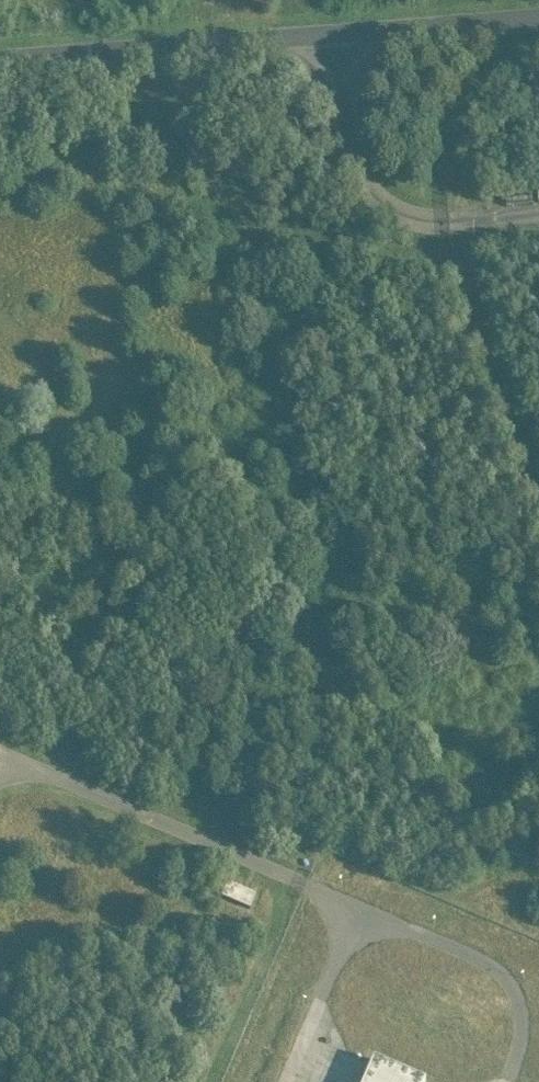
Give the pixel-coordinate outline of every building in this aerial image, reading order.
[(222,897),(251,909),(257,895),(229,883),(222,897)] [(426,1081),(387,1066),(375,1061),(366,1081),(426,1081)]
